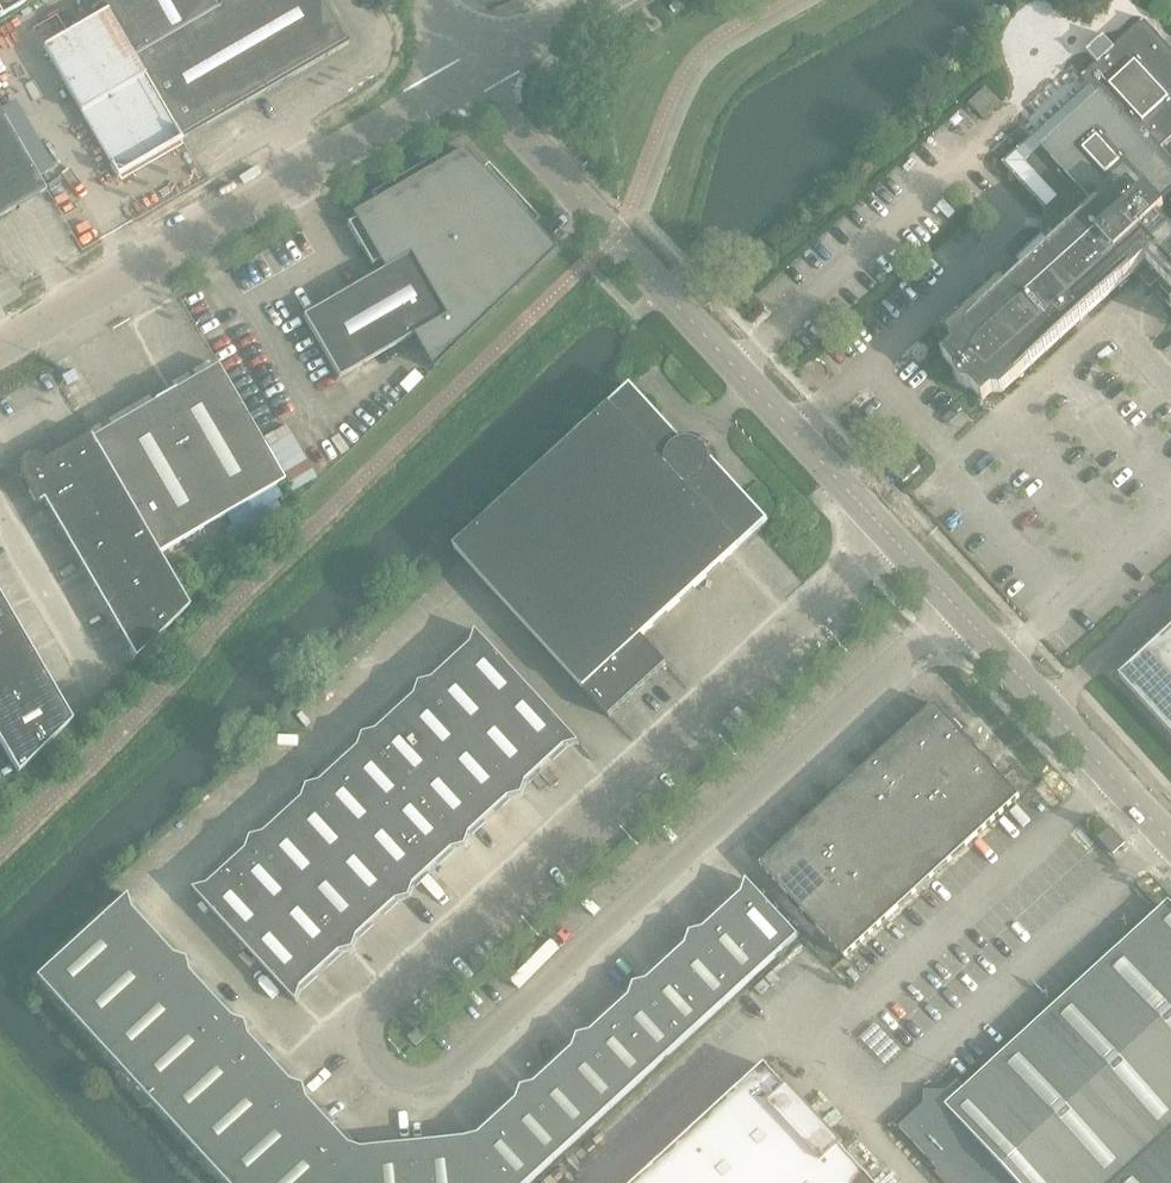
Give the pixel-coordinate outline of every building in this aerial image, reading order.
[(33,0),(0,0),(0,19),(33,0)] [(215,0),(103,0),(184,140),(349,44),(324,0),(230,0),(219,7),(215,0)] [(679,0),(674,3),(672,5),(676,12),(684,8),(679,0)] [(44,48),(74,101),(70,103),(76,113),(80,111),(118,176),(182,140),(107,11),(44,48)] [(656,20),(651,24),(653,29),(659,25),(656,20)] [(942,325),(954,337),(953,338),(953,348),(943,357),(956,370),(955,371),(955,373),(956,374),(956,375),(956,377),(957,378),(957,379),(958,380),(958,381),(959,382),(960,383),(961,384),(962,385),(963,385),(965,386),(966,386),(967,387),(968,387),(970,387),(971,387),(984,401),(993,392),(1003,393),(1004,392),(1006,391),(1005,390),(1018,379),(1020,378),(1020,377),(1032,366),(1034,365),(1046,353),(1047,353),(1048,352),(1060,340),(1061,340),(1062,339),(1074,327),(1075,327),(1076,326),(1088,314),(1089,315),(1090,313),(1103,301),(1103,302),(1104,300),(1117,288),(1117,289),(1118,287),(1131,275),(1131,276),(1133,274),(1132,274),(1135,271),(1144,263),(1146,261),(1147,262),(1165,281),(1160,286),(1162,288),(1170,297),(1170,158),(1162,148),(1170,140),(1170,50),(1146,22),(1144,21),(1114,48),(1105,38),(1104,37),(1087,52),(1088,54),(1097,64),(1084,76),(1083,77),(1084,79),(1089,84),(1062,109),(1003,163),(1040,203),(1043,206),(1047,211),(1044,232),(1039,236),(1038,237),(1015,258),(1015,259),(1013,260),(1019,266),(1007,277),(1001,271),(999,273),(942,325)] [(47,190),(0,109),(0,217),(47,190)] [(556,251),(554,249),(532,225),(538,220),(488,166),(483,171),(463,150),(438,165),(434,159),(373,194),(377,200),(352,215),(355,221),(348,225),(362,248),(360,249),(361,251),(363,250),(368,258),(366,259),(367,260),(369,259),(372,265),(379,261),(384,270),(303,317),(339,379),(413,336),(433,370),(556,251)] [(145,532),(157,553),(159,555),(284,482),(218,367),(92,439),(110,470),(122,491),(133,511),(145,532)] [(455,549),(463,558),(610,718),(668,665),(642,638),(768,522),(713,463),(709,463),(709,461),(708,459),(707,457),(706,454),(705,452),(708,448),(699,441),(696,446),(693,445),(691,445),(687,445),(684,445),(632,387),(455,549)] [(19,474),(20,476),(37,505),(44,502),(46,507),(110,470),(92,439),(92,440),(90,436),(45,462),(43,461),(42,460),(40,458),(38,457),(35,456),(32,456),(30,456),(28,457),(26,458),(23,460),(22,462),(20,464),(20,466),(19,468),(19,471),(19,473),(19,474)] [(906,451),(890,465),(905,483),(921,468),(906,451)] [(110,470),(46,507),(58,527),(122,491),(110,470)] [(122,491),(58,527),(70,548),(133,511),(122,491)] [(133,511),(70,548),(82,569),(145,532),(133,511)] [(145,532),(82,569),(94,589),(157,553),(145,532)] [(157,553),(94,589),(106,610),(169,573),(159,555),(157,553)] [(169,573),(106,610),(118,631),(181,594),(169,573)] [(181,594),(118,631),(130,650),(129,650),(135,661),(189,608),(181,594)] [(8,612),(0,598),(0,617),(8,612)] [(0,617),(0,645),(20,633),(8,612),(0,617)] [(1119,677),(1170,734),(1170,629),(1119,677)] [(472,645),(453,663),(500,714),(529,687),(477,631),(472,645)] [(0,645),(0,672),(32,653),(20,633),(0,645)] [(0,672),(0,700),(44,674),(32,653),(0,672)] [(434,681),(420,684),(471,740),(500,714),(453,663),(434,681)] [(0,700),(0,728),(56,695),(44,674),(0,700)] [(416,697),(397,715),(443,765),(471,740),(420,684),(416,697)] [(529,687),(500,714),(547,765),(566,748),(580,744),(529,687)] [(0,728),(0,743),(18,774),(72,722),(68,714),(67,714),(56,695),(0,728)] [(761,866),(789,896),(810,919),(846,958),(1021,797),(936,705),(761,866)] [(500,714),(471,740),(523,796),(527,783),(547,765),(500,714)] [(377,732),(364,735),(415,791),(443,765),(397,715),(377,732)] [(360,748),(340,766),(387,817),(415,791),(364,735),(360,748)] [(471,740),(443,765),(490,817),(510,799),(523,796),(471,740)] [(443,765),(415,791),(467,847),(471,835),(490,817),(443,765)] [(321,784),(308,787),(359,842),(387,817),(340,766),(321,784)] [(304,800),(284,818),(330,868),(359,842),(308,787),(304,800)] [(415,791),(387,817),(434,868),(454,851),(467,847),(415,791)] [(387,817),(359,842),(410,899),(415,886),(434,868),(387,817)] [(265,835),(252,838),(302,893),(330,868),(284,818),(265,835)] [(1125,844),(1111,828),(1099,839),(1114,855),(1125,844)] [(247,851),(228,869),(274,919),(302,893),(252,838),(247,851)] [(359,842),(330,868),(378,920),(397,902),(410,899),(359,842)] [(330,868),(302,893),(354,950),(359,938),(378,920),(330,868)] [(209,887),(194,890),(245,946),(274,919),(228,869),(209,887)] [(742,894),(723,912),(769,965),(799,937),(747,880),(742,894)] [(302,893),(274,919),(322,971),(341,954),(354,950),(302,893)] [(155,932),(135,910),(131,895),(40,978),(70,1010),(155,932)] [(1169,901),(965,1088),(959,1081),(947,1092),(947,1105),(925,1105),(900,1128),(951,1182),(1170,1182),(1170,903),(1169,901)] [(703,930),(690,933),(742,989),(769,965),(723,912),(703,930)] [(274,919),(245,946),(298,1003),(303,989),(322,971),(274,919)] [(70,1010),(99,1042),(189,960),(176,955),(155,932),(70,1010)] [(686,946),(667,964),(714,1015),(742,989),(690,933),(686,946)] [(99,1042),(128,1074),(214,996),(193,973),(189,960),(99,1042)] [(647,981),(635,985),(686,1041),(714,1015),(667,964),(647,981)] [(630,997),(611,1015),(659,1066),(686,1041),(635,985),(634,985),(630,997)] [(128,1074),(157,1106),(157,1105),(247,1023),(235,1019),(214,996),(128,1074)] [(591,1033),(578,1036),(630,1092),(659,1066),(611,1015),(591,1033)] [(247,1023),(157,1105),(157,1106),(186,1137),(272,1059),(251,1036),(247,1023)] [(418,1029),(410,1037),(409,1038),(417,1047),(427,1038),(418,1029)] [(573,1049),(554,1066),(602,1118),(630,1092),(578,1036),(573,1049)] [(186,1137),(215,1169),(305,1086),(292,1082),(272,1059),(186,1137)] [(535,1084),(522,1088),(574,1144),(602,1118),(554,1066),(535,1084)] [(842,1150),(844,1147),(841,1144),(839,1146),(791,1094),(793,1092),(790,1089),(788,1091),(766,1067),(639,1182),(872,1182),(842,1150)] [(228,1182),(263,1182),(330,1122),(309,1100),(305,1086),(215,1169),(228,1182)] [(517,1100),(498,1118),(545,1170),(574,1144),(522,1088),(517,1100)] [(413,1144),(408,1182),(531,1182),(545,1170),(498,1118),(479,1136),(466,1139),(413,1144)] [(356,1147),(350,1145),(330,1122),(263,1182),(333,1182),(356,1147)] [(333,1182),(408,1182),(413,1144),(363,1149),(356,1147),(333,1182)]
